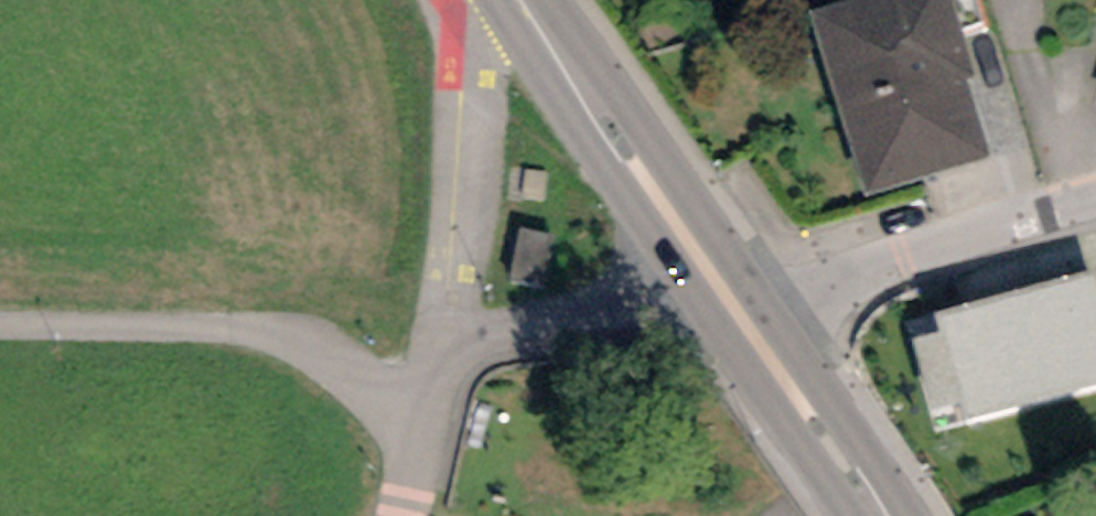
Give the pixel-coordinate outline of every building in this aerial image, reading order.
[(812,8),(864,194),(989,159),(966,77),(976,74),(955,0),(839,0),(812,8)] [(933,313),(938,332),(912,338),(932,411),(962,403),(964,419),(1095,386),(1095,269),(933,313)]
